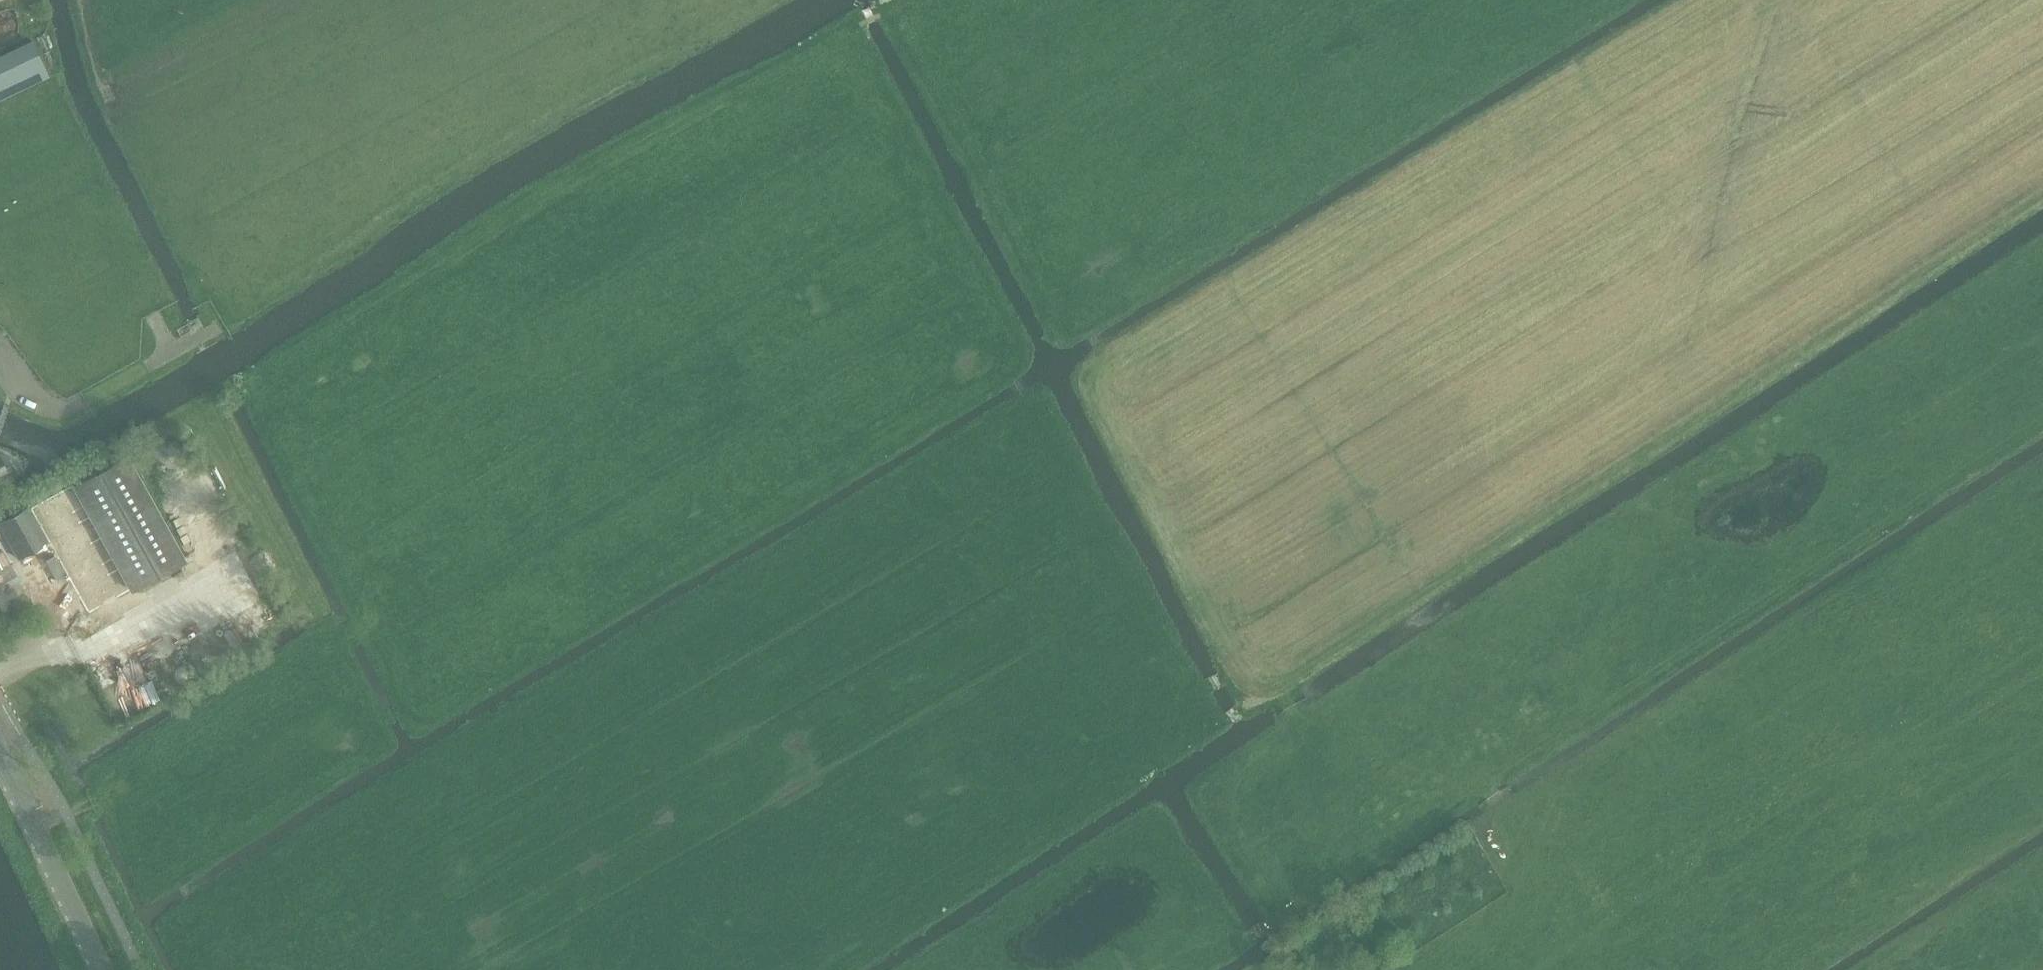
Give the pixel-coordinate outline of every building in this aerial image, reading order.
[(12,7),(9,4),(5,2),(1,1),(0,1),(0,47),(2,47),(6,45),(9,43),(12,40),(15,37),(17,34),(18,30),(19,26),(19,22),(18,18),(17,14),(14,10),(12,7)] [(0,54),(0,98),(51,77),(35,39),(0,54)] [(19,473),(9,457),(0,455),(0,483),(19,473)] [(133,591),(185,563),(127,461),(76,489),(132,590),(133,591)] [(0,521),(0,526),(17,558),(47,541),(28,506),(0,521)] [(15,575),(1,550),(0,551),(0,583),(15,575)] [(54,583),(81,637),(122,617),(94,563),(54,583)]
